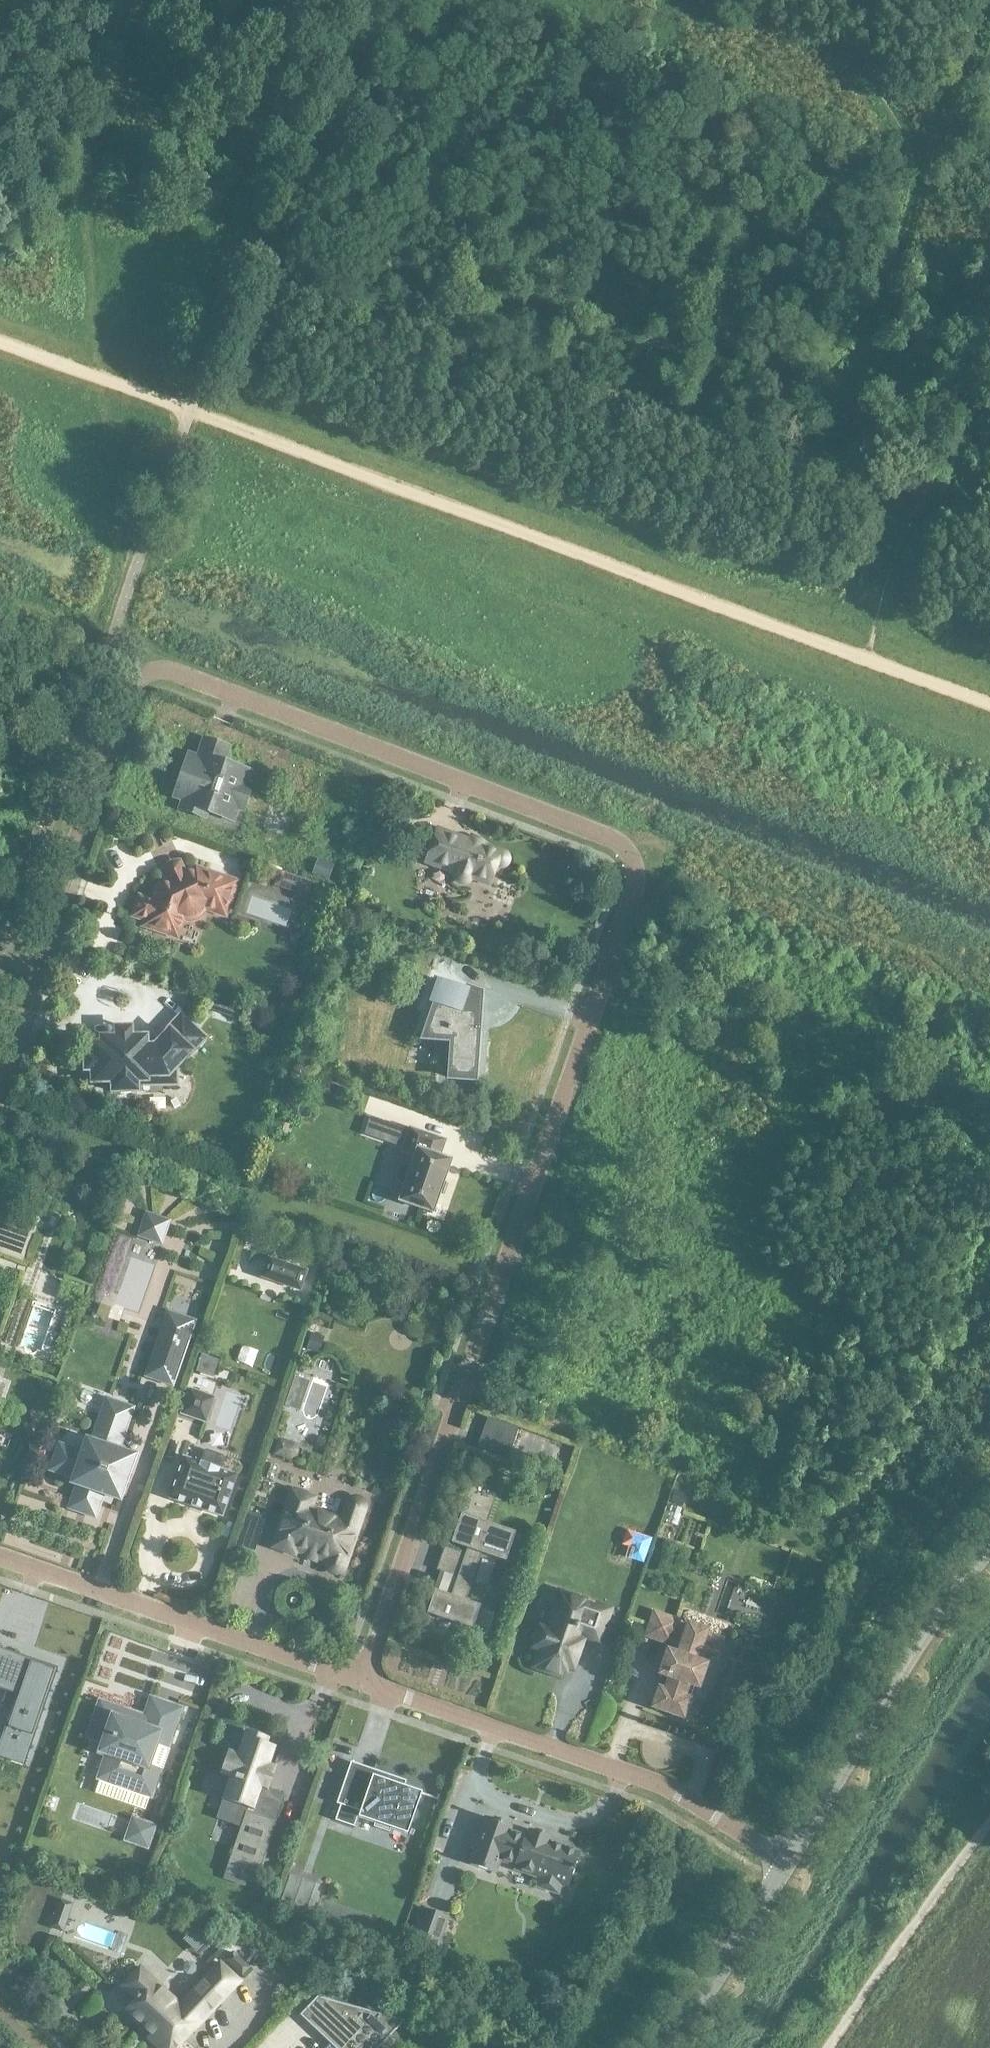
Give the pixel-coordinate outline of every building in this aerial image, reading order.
[(929,458),(924,472),(933,475),(938,461),(929,458)] [(245,784),(249,772),(223,763),(228,748),(205,740),(199,758),(189,755),(175,796),(185,799),(182,809),(204,816),(206,811),(223,817),(228,804),(243,809),(250,786),(245,784)] [(409,812),(397,815),(400,831),(412,828),(409,812)] [(426,862),(442,868),(441,870),(452,874),(455,874),(455,876),(456,877),(457,879),(457,880),(459,881),(461,882),(462,883),(464,883),(465,882),(467,882),(468,881),(469,880),(470,879),(471,877),(490,884),(496,865),(499,866),(500,867),(502,866),(503,866),(504,866),(506,865),(507,864),(507,863),(507,862),(508,861),(508,860),(508,859),(508,858),(508,857),(507,856),(507,855),(506,854),(505,853),(503,853),(437,830),(426,862)] [(320,859),(315,871),(329,876),(333,864),(320,859)] [(145,925),(171,934),(169,937),(179,941),(185,922),(183,918),(187,918),(194,918),(197,916),(203,911),(204,907),(225,914),(236,883),(196,869),(184,874),(181,868),(166,875),(169,882),(158,887),(153,902),(140,898),(134,915),(147,920),(145,925)] [(301,877),(296,891),(307,895),(312,881),(301,877)] [(461,1007),(467,990),(437,980),(429,1003),(434,1005),(422,1039),(449,1041),(447,1077),(477,1079),(480,1028),(477,1028),(478,1013),(473,1012),(474,1009),(466,1006),(465,1009),(461,1007)] [(216,998),(212,1009),(222,1012),(226,1002),(216,998)] [(102,1038),(102,1044),(94,1045),(94,1046),(102,1046),(102,1057),(92,1057),(93,1069),(88,1069),(87,1069),(86,1069),(86,1071),(88,1071),(88,1070),(88,1079),(89,1082),(90,1085),(93,1087),(96,1087),(113,1087),(113,1092),(117,1092),(118,1092),(121,1093),(124,1094),(127,1094),(129,1093),(132,1092),(133,1092),(137,1092),(137,1082),(147,1081),(147,1077),(163,1077),(163,1071),(173,1071),(204,1038),(197,1031),(196,1028),(194,1026),(192,1024),(189,1023),(181,1016),(157,1042),(158,1043),(155,1047),(146,1047),(146,1037),(143,1037),(140,1036),(137,1035),(135,1036),(132,1038),(131,1038),(131,1037),(129,1037),(129,1039),(129,1043),(119,1043),(119,1039),(119,1037),(117,1037),(117,1038),(116,1038),(113,1037),(110,1036),(107,1037),(105,1038),(104,1038),(102,1038)] [(340,1085),(335,1096),(347,1101),(351,1089),(340,1085)] [(412,1167),(410,1167),(407,1166),(403,1167),(399,1170),(398,1174),(399,1178),(402,1182),(406,1183),(400,1199),(400,1201),(402,1202),(431,1212),(433,1213),(434,1211),(433,1211),(440,1193),(444,1181),(450,1163),(451,1161),(449,1160),(439,1157),(444,1142),(445,1140),(443,1140),(412,1129),(410,1128),(409,1130),(403,1149),(402,1151),(404,1152),(416,1155),(412,1167)] [(269,1258),(263,1277),(300,1290),(307,1271),(269,1258)] [(195,1321),(168,1312),(146,1376),(172,1385),(195,1321)] [(313,1334),(308,1349),(319,1353),(324,1337),(314,1334),(313,1334)] [(203,1356),(197,1371),(212,1376),(218,1361),(205,1357),(203,1356)] [(297,1378),(287,1406),(300,1411),(310,1382),(298,1378),(297,1378)] [(215,1398),(190,1389),(182,1414),(206,1422),(215,1398)] [(125,1424),(103,1416),(93,1443),(88,1441),(83,1454),(64,1447),(57,1470),(75,1477),(73,1482),(79,1484),(71,1507),(94,1515),(102,1492),(109,1495),(110,1492),(117,1494),(116,1497),(119,1498),(133,1456),(116,1451),(125,1424)] [(519,1426),(488,1416),(482,1435),(513,1445),(513,1444),(511,1444),(517,1427),(519,1427),(519,1426)] [(281,1440),(276,1454),(291,1459),(296,1457),(298,1450),(296,1444),(281,1440)] [(223,1456),(206,1450),(202,1463),(184,1457),(170,1499),(222,1517),(237,1475),(219,1469),(223,1456)] [(272,1464),(267,1478),(273,1481),(274,1477),(276,1477),(278,1471),(277,1470),(278,1467),(272,1465),(272,1464)] [(361,1502),(362,1503),(362,1504),(363,1505),(363,1506),(363,1508),(363,1510),(362,1512),(347,1507),(348,1505),(347,1505),(341,1520),(310,1509),(314,1498),(310,1497),(308,1493),(300,1491),(296,1492),(293,1491),(273,1547),(295,1554),(296,1550),(327,1561),(327,1562),(327,1564),(327,1565),(327,1567),(328,1568),(328,1569),(329,1570),(330,1571),(332,1572),(334,1573),(335,1573),(336,1573),(337,1573),(338,1573),(340,1572),(342,1571),(343,1570),(344,1569),(345,1567),(364,1511),(364,1509),(365,1508),(365,1507),(364,1505),(364,1504),(363,1503),(362,1502),(362,1501),(360,1500),(358,1499),(356,1498),(355,1498),(353,1499),(351,1499),(349,1501),(350,1502),(351,1501),(353,1500),(355,1500),(357,1500),(358,1500),(360,1501),(361,1502)] [(676,1492),(672,1503),(683,1507),(687,1496),(676,1492)] [(672,1507),(666,1522),(677,1526),(682,1510),(672,1507)] [(437,1591),(429,1615),(473,1630),(481,1606),(466,1601),(482,1554),(499,1560),(506,1562),(516,1533),(465,1516),(465,1515),(463,1515),(453,1544),(467,1549),(466,1554),(445,1547),(437,1570),(444,1572),(438,1592),(437,1591)] [(558,1588),(553,1603),(557,1605),(548,1631),(541,1629),(535,1647),(542,1649),(536,1667),(561,1675),(565,1664),(573,1667),(584,1635),(599,1640),(609,1610),(592,1605),(594,1601),(558,1588)] [(677,1621),(655,1613),(647,1635),(675,1645),(672,1654),(668,1652),(660,1675),(670,1678),(665,1691),(660,1689),(653,1707),(683,1717),(689,1699),(683,1697),(688,1684),(698,1688),(705,1665),(696,1662),(707,1630),(688,1624),(687,1628),(676,1624),(677,1621)] [(22,1694),(1,1755),(25,1763),(58,1667),(15,1652),(3,1687),(22,1694)] [(132,1714),(101,1703),(90,1733),(91,1733),(90,1736),(102,1741),(105,1742),(102,1751),(109,1754),(101,1778),(150,1795),(159,1770),(147,1766),(155,1742),(167,1746),(180,1709),(152,1700),(145,1721),(131,1716),(132,1714)] [(225,1873),(255,1883),(277,1822),(258,1815),(275,1767),(269,1765),(274,1748),(266,1745),(268,1740),(246,1732),(238,1755),(229,1752),(222,1774),(231,1777),(223,1799),(252,1809),(251,1813),(246,1811),(225,1873)] [(402,1786),(373,1776),(369,1787),(348,1780),(354,1763),(351,1762),(345,1781),(346,1782),(342,1792),(341,1792),(337,1804),(341,1805),(335,1820),(354,1827),(358,1815),(359,1816),(358,1817),(362,1818),(363,1815),(376,1819),(374,1827),(390,1832),(392,1825),(406,1829),(404,1833),(408,1834),(422,1793),(405,1787),(406,1781),(403,1780),(402,1786)] [(511,1826),(486,1817),(480,1835),(477,1834),(472,1848),(475,1849),(470,1865),(495,1873),(500,1860),(515,1865),(514,1868),(536,1876),(537,1873),(569,1884),(580,1853),(548,1842),(550,1837),(530,1830),(528,1836),(525,1835),(524,1838),(509,1832),(511,1826)] [(153,1827),(141,1823),(134,1842),(146,1846),(153,1827)] [(307,1910),(316,1883),(290,1874),(281,1900),(307,1910)] [(60,1899),(56,1909),(69,1914),(73,1903),(60,1899)] [(448,1917),(423,1908),(413,1937),(438,1946),(448,1917)] [(234,1952),(227,1960),(243,1975),(250,1967),(234,1952)] [(240,1981),(220,1962),(186,1999),(187,2000),(181,2006),(141,1967),(122,1986),(137,2000),(127,2010),(152,2034),(148,2038),(158,2047),(177,2047),(240,1981)] [(301,2016),(302,2015),(336,2047),(379,2047),(405,2020),(317,1997),(300,2015),(301,2016)]
